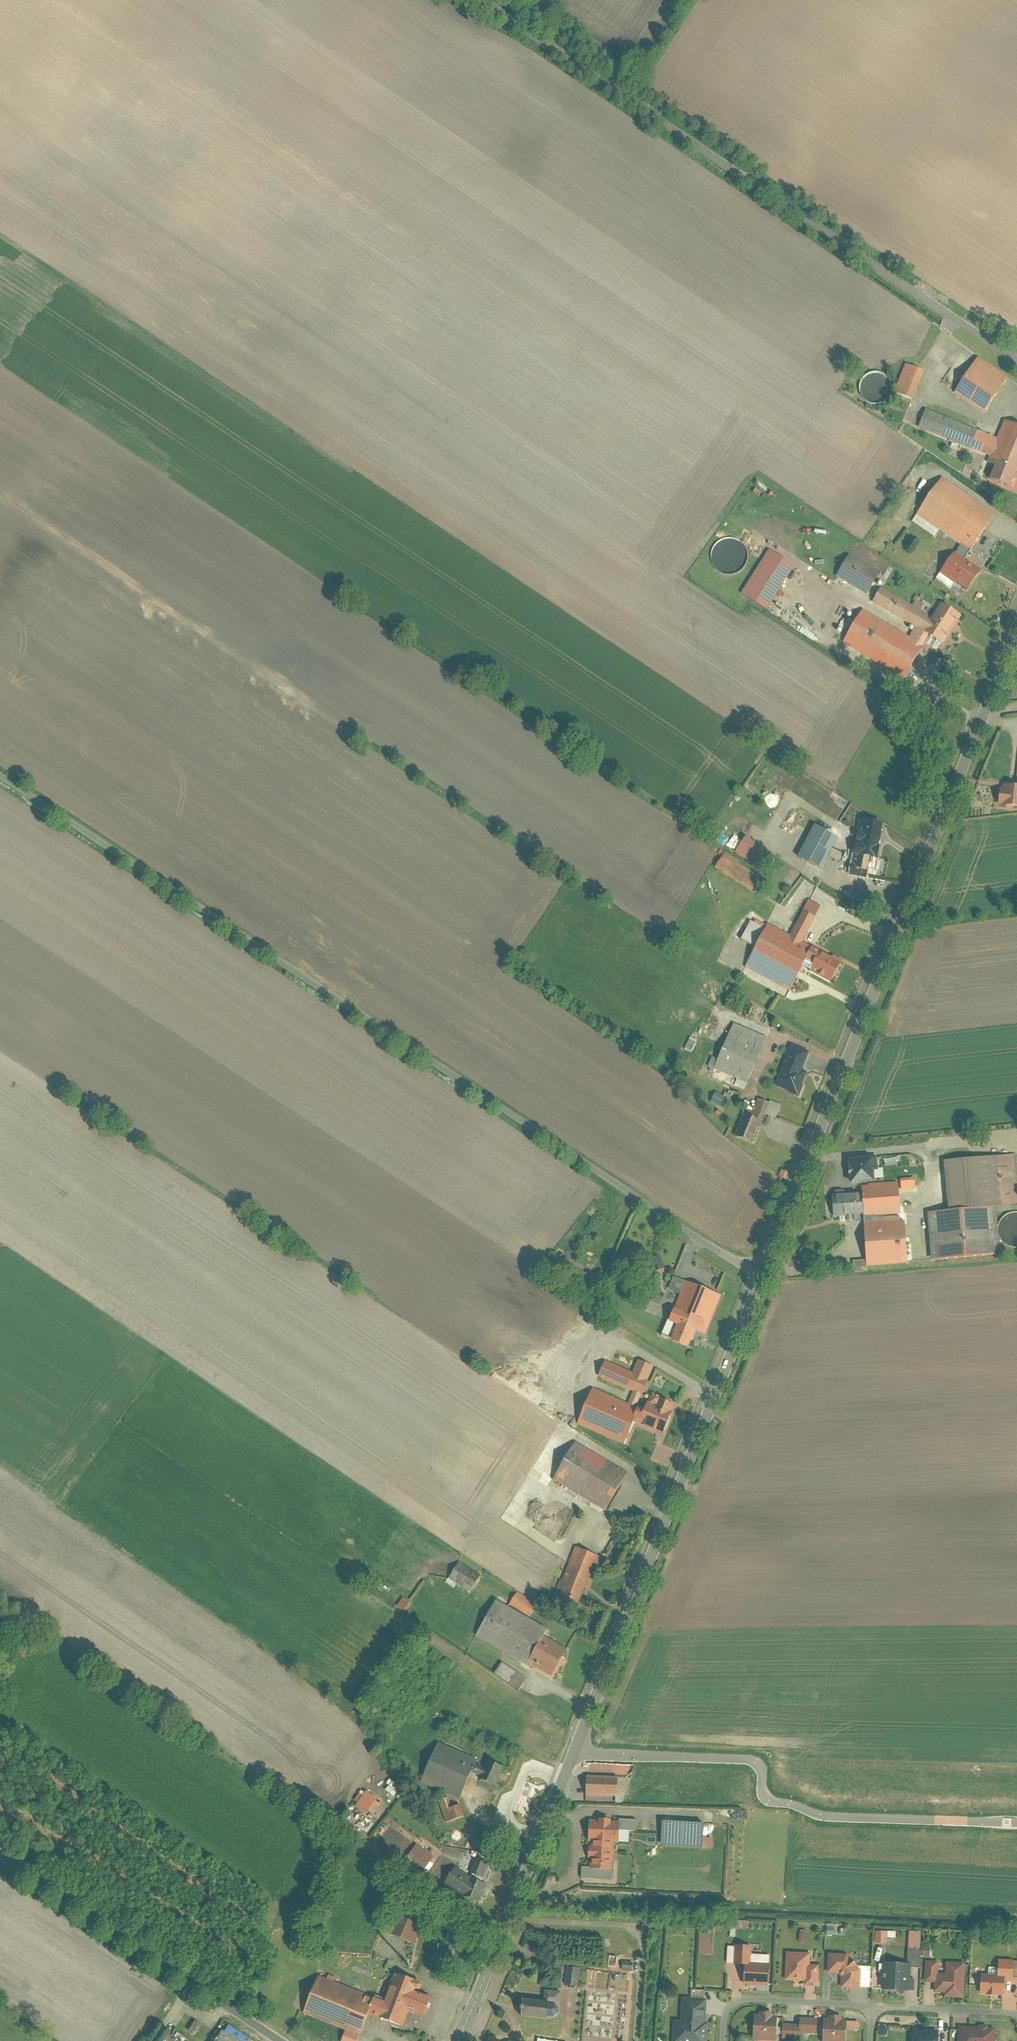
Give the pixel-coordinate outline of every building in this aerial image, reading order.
[(1008,379),(978,359),(954,395),(984,415),(1008,379)] [(924,374),(905,366),(893,394),(912,402),(924,374)] [(926,411),(918,430),(990,459),(987,466),(996,469),(990,483),(1016,493),(1016,427),(1004,421),(997,439),(926,411)] [(996,516),(942,480),(917,517),(971,553),(996,516)] [(795,569),(769,552),(740,596),(766,613),(795,569)] [(982,573),(955,555),(940,576),(954,586),(956,584),(968,593),(982,573)] [(880,574),(849,556),(836,579),(867,597),(880,574)] [(962,618),(941,605),(932,620),(882,589),(873,604),(915,630),(909,639),(863,611),(843,644),(903,681),(928,640),(943,649),(962,618)] [(1014,787),(1002,785),(999,807),(1016,809),(1016,764),(1014,787)] [(856,813),(806,780),(796,794),(846,827),(856,813)] [(883,827),(861,823),(851,878),(867,880),(870,862),(878,863),(880,849),(879,849),(883,827)] [(839,840),(814,827),(797,860),(822,873),(839,840)] [(763,874),(775,859),(743,836),(732,851),(763,874)] [(712,869),(753,893),(761,878),(737,864),(739,861),(723,852),(712,869)] [(822,908),(809,900),(790,936),(769,925),(746,968),(789,990),(801,968),(811,948),(803,944),(822,908)] [(832,959),(811,948),(801,968),(810,973),(809,975),(831,986),(843,962),(833,957),(832,959)] [(767,1039),(734,1025),(710,1079),(744,1093),(767,1039)] [(683,1049),(691,1053),(696,1042),(689,1038),(683,1049)] [(809,1054),(791,1047),(775,1089),(788,1093),(787,1095),(799,1099),(808,1074),(802,1072),(809,1054)] [(714,1092),(709,1102),(719,1107),(724,1097),(714,1092)] [(743,1116),(734,1140),(752,1147),(769,1107),(758,1102),(751,1119),(743,1116)] [(943,1163),(948,1214),(997,1209),(1016,1208),(1016,1185),(1015,1157),(943,1163)] [(873,1160),(848,1163),(850,1188),(868,1186),(875,1186),(873,1160)] [(924,1167),(895,1169),(897,1184),(897,1188),(925,1186),(924,1167)] [(897,1184),(875,1186),(868,1186),(868,1188),(861,1189),(862,1194),(864,1217),(864,1220),(897,1218),(897,1214),(900,1214),(897,1188),(897,1184)] [(862,1194),(832,1196),(834,1220),(845,1219),(845,1223),(854,1223),(854,1217),(864,1217),(862,1194)] [(948,1214),(927,1216),(931,1263),(1001,1257),(997,1209),(948,1214)] [(897,1218),(864,1220),(867,1268),(908,1265),(905,1223),(900,1223),(900,1218),(897,1218)] [(660,1255),(646,1258),(649,1272),(663,1269),(660,1255)] [(721,1295),(684,1281),(667,1325),(676,1328),(671,1343),(689,1350),(695,1333),(706,1333),(721,1295)] [(628,1404),(592,1389),(576,1427),(626,1448),(635,1428),(665,1441),(681,1405),(647,1391),(650,1383),(648,1382),(654,1369),(637,1362),(632,1375),(605,1364),(598,1380),(632,1395),(628,1404)] [(628,1474),(574,1444),(551,1483),(606,1514),(628,1474)] [(561,1594),(558,1601),(579,1610),(600,1560),(574,1549),(555,1592),(561,1594)] [(455,1583),(469,1592),(480,1573),(457,1560),(445,1582),(453,1587),(455,1583)] [(515,1592),(507,1603),(527,1617),(535,1605),(515,1592)] [(402,1610),(408,1602),(402,1597),(396,1605),(402,1610)] [(550,1632),(496,1602),(476,1639),(552,1681),(568,1652),(546,1639),(550,1632)] [(518,1689),(525,1677),(499,1663),(492,1675),(518,1689)] [(476,1762),(436,1745),(419,1785),(460,1802),(476,1762)] [(496,1787),(504,1769),(488,1761),(485,1768),(476,1764),(472,1774),(481,1778),(480,1780),(496,1787)] [(617,1780),(585,1779),(585,1802),(617,1803),(617,1780)] [(361,1790),(351,1806),(364,1814),(366,1810),(371,1814),(379,1802),(361,1790)] [(447,1799),(438,1802),(445,1825),(464,1819),(459,1803),(449,1806),(447,1799)] [(620,1825),(588,1823),(587,1846),(590,1846),(589,1873),(612,1874),(613,1846),(619,1846),(620,1825)] [(704,1828),(661,1825),(660,1849),(702,1852),(704,1828)] [(422,1871),(433,1858),(416,1843),(405,1856),(422,1871)] [(482,1880),(488,1863),(477,1859),(471,1876),(482,1880)] [(455,1869),(446,1885),(476,1903),(486,1887),(455,1869)] [(398,1917),(391,1934),(415,1945),(419,1925),(398,1917)] [(735,1920),(734,1928),(747,1928),(747,1920),(735,1920)] [(798,1930),(797,1942),(805,1942),(806,1930),(798,1930)] [(886,1944),(886,1938),(894,1938),(894,1931),(874,1931),(873,1944),(886,1944)] [(697,1932),(697,1954),(711,1954),(711,1932),(697,1932)] [(744,1969),(743,1988),(768,1989),(769,1968),(750,1967),(751,1950),(734,1950),(734,1969),(744,1969)] [(810,1957),(786,1956),(785,1985),(803,1985),(803,1991),(818,1991),(819,1968),(809,1968),(810,1957)] [(847,1958),(827,1957),(827,1978),(838,1978),(841,1981),(840,1991),(860,1991),(860,1973),(847,1958)] [(630,1971),(631,1961),(620,1960),(618,1969),(630,1971)] [(938,1964),(924,1963),(924,1985),(935,1986),(935,1996),(945,1996),(945,2001),(964,2002),(964,1966),(945,1966),(945,1975),(938,1975),(938,1964)] [(981,1977),(981,1996),(993,1996),(993,2000),(1005,2000),(1005,1984),(1015,1984),(1015,1963),(997,1963),(997,1978),(981,1977)] [(911,1965),(879,1965),(878,1995),(908,1995),(908,1993),(914,1993),(915,1980),(911,1980),(911,1965)] [(578,1968),(565,1967),(563,1985),(576,1987),(578,1968)] [(319,1976),(304,2013),(345,2031),(341,2040),(358,2040),(369,2015),(403,2027),(409,2012),(425,2018),(432,1998),(419,1993),(423,1983),(395,1973),(384,2003),(319,1976)] [(544,2006),(523,2004),(522,2021),(554,2023),(558,2019),(560,1995),(544,1994),(544,2006)] [(681,2000),(680,2021),(669,2020),(668,2040),(708,2040),(709,2026),(705,2026),(706,2002),(681,2000)] [(753,2040),(777,2040),(777,2019),(772,2019),(772,2016),(762,2016),(762,2018),(753,2017),(753,2040)] [(192,2033),(196,2023),(190,2020),(186,2030),(192,2033)] [(823,2040),(846,2040),(846,2023),(842,2023),(842,2020),(829,2020),(829,2022),(823,2022),(823,2040)] [(958,2029),(957,2040),(995,2040),(996,2031),(988,2030),(988,2027),(979,2026),(979,2029),(958,2029)] [(153,2039),(158,2040),(159,2040),(164,2030),(158,2027),(153,2039)] [(910,2030),(909,2040),(938,2040),(939,2032),(910,2030)] [(220,2032),(214,2040),(233,2040),(220,2032)]
